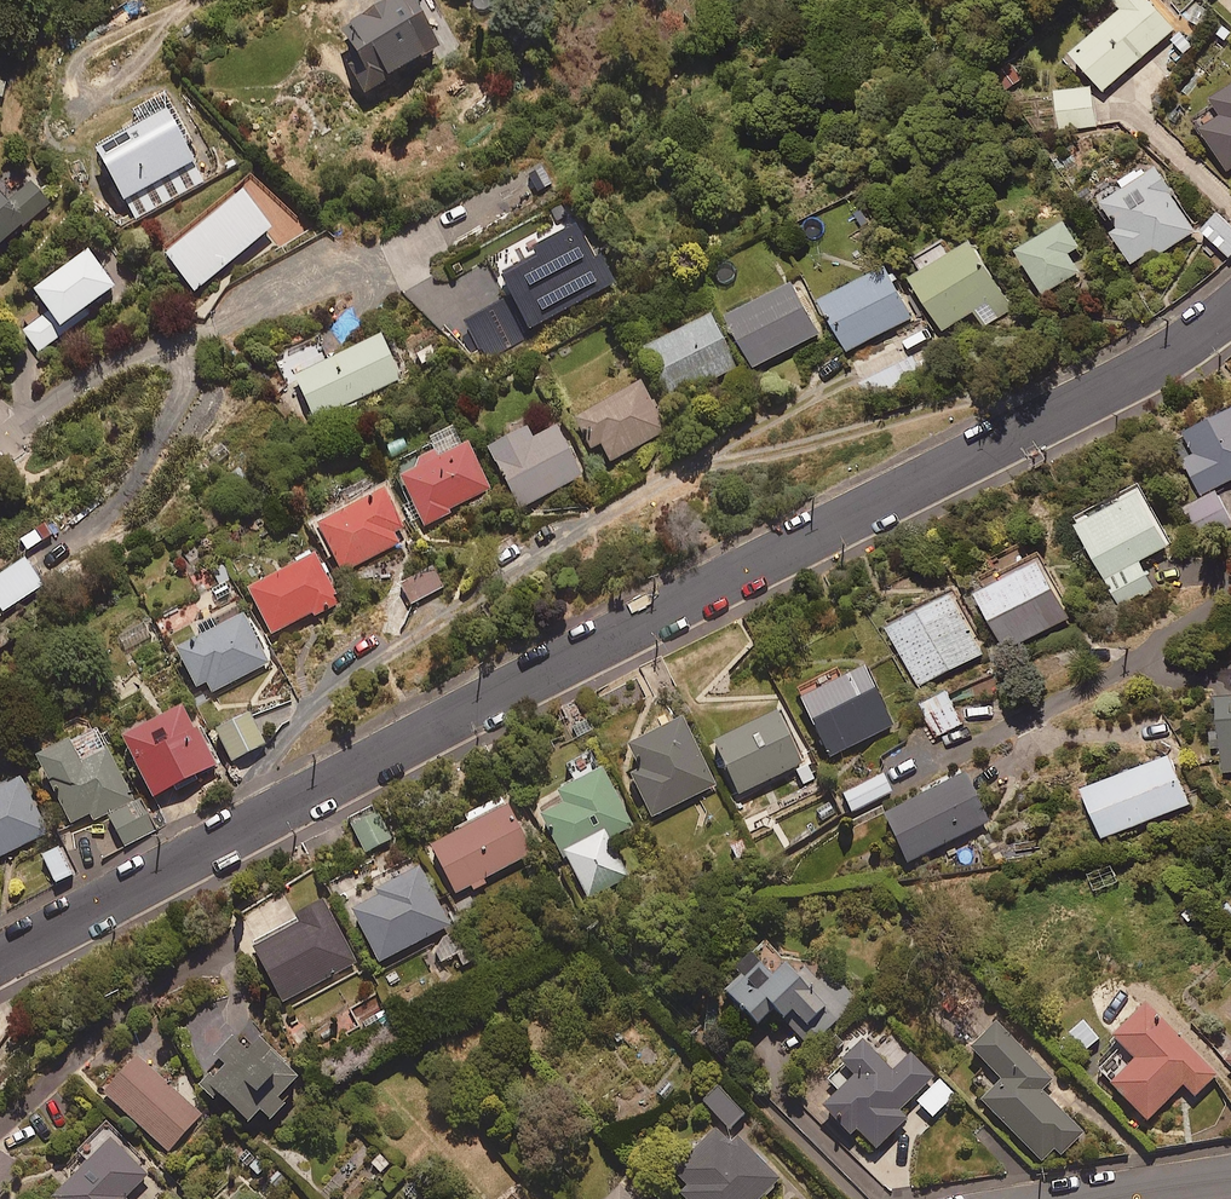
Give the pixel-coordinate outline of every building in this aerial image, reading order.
[(341,31),(357,55),(346,62),(366,93),(444,44),(417,0),(390,0),(341,31)] [(1147,0),(1113,0),(1120,9),(1069,53),(1102,91),(1173,30),(1147,0)] [(1217,16),(1197,2),(1185,19),(1205,33),(1217,16)] [(1008,60),(989,74),(1003,93),(1022,78),(1008,60)] [(1210,99),(1221,115),(1200,129),(1228,171),(1230,169),(1230,86),(1210,99)] [(1095,126),(1090,87),(1053,92),(1058,132),(1095,126)] [(169,110),(98,146),(135,218),(205,182),(169,110)] [(66,186),(42,162),(2,202),(0,201),(0,253),(66,186)] [(1194,231),(1152,166),(1098,201),(1116,228),(1110,232),(1130,264),(1153,249),(1157,255),(1194,231)] [(245,188),(169,255),(202,291),(278,224),(245,188)] [(1217,212),(1200,230),(1228,257),(1230,254),(1230,226),(1217,212)] [(1077,247),(1062,221),(1013,251),(1039,295),(1078,272),(1067,253),(1077,247)] [(510,296),(528,330),(617,284),(584,222),(495,268),(510,296)] [(983,325),(1015,307),(977,238),(952,252),(945,238),(914,255),(922,270),(914,274),(944,329),(975,311),(983,325)] [(35,292),(62,326),(119,281),(91,247),(35,292)] [(916,316),(891,265),(824,298),(849,349),(916,316)] [(823,333),(797,280),(730,313),(756,365),(823,333)] [(510,296),(463,320),(484,360),(531,336),(528,330),(510,296)] [(24,331),(39,351),(62,334),(47,314),(24,331)] [(738,367),(712,315),(644,350),(670,401),(738,367)] [(279,361),(288,383),(306,425),(398,387),(380,344),(319,370),(310,348),(279,361)] [(602,445),(611,461),(670,429),(641,378),(577,414),(596,448),(602,445)] [(1169,440),(1199,496),(1230,478),(1230,407),(1169,440)] [(536,437),(530,426),(490,447),(522,507),(586,474),(560,424),(536,437)] [(451,450),(385,485),(411,533),(477,498),(451,450)] [(1170,544),(1138,488),(1072,525),(1120,609),(1153,590),(1137,562),(1170,544)] [(1230,523),(1215,492),(1183,507),(1198,538),(1230,523)] [(359,499),(295,533),(325,588),(389,554),(359,499)] [(46,523),(20,539),(27,550),(53,535),(46,523)] [(232,588),(261,641),(326,606),(298,553),(232,588)] [(1067,618),(1036,561),(974,594),(1004,652),(1067,618)] [(0,582),(0,644),(49,613),(21,568),(0,582)] [(425,572),(386,593),(397,614),(436,593),(425,572)] [(885,627),(917,687),(981,654),(950,594),(885,627)] [(221,691),(250,676),(221,621),(161,653),(190,708),(221,691)] [(797,688),(831,756),(896,725),(866,666),(845,676),(840,667),(797,688)] [(180,713),(211,771),(252,749),(233,714),(262,698),(250,676),(221,691),(190,708),(180,713)] [(961,724),(945,692),(920,705),(936,737),(961,724)] [(1214,699),(1222,781),(1230,780),(1230,697),(1214,699)] [(715,743),(740,794),(804,763),(779,712),(715,743)] [(164,714),(102,747),(135,809),(197,776),(164,714)] [(630,765),(655,816),(716,786),(684,719),(631,744),(639,761),(630,765)] [(83,736),(22,768),(58,836),(93,817),(111,807),(119,803),(83,736)] [(1188,805),(1169,756),(1080,790),(1099,839),(1188,805)] [(810,761),(794,768),(803,788),(819,781),(810,761)] [(543,815),(586,900),(631,877),(611,838),(633,826),(603,769),(559,791),(565,804),(543,815)] [(886,813),(910,862),(989,822),(963,769),(923,790),(925,794),(886,813)] [(893,792),(884,775),(844,794),(852,811),(893,792)] [(0,785),(0,861),(38,840),(6,781),(0,785)] [(489,884),(486,878),(533,854),(504,796),(465,816),(468,822),(430,841),(456,892),(470,886),(473,892),(489,884)] [(132,845),(111,807),(93,817),(113,855),(132,845)] [(353,824),(369,858),(394,845),(377,812),(353,824)] [(97,861),(85,839),(69,848),(80,870),(97,861)] [(72,876),(60,847),(43,855),(55,883),(72,876)] [(354,910),(380,962),(451,926),(419,862),(365,889),(371,901),(354,910)] [(254,948),(283,1002),(356,964),(324,902),(295,917),(299,925),(254,948)] [(1225,939),(1213,952),(1230,968),(1230,944),(1225,939)] [(798,971),(790,962),(776,975),(755,952),(739,967),(745,974),(727,991),(760,1025),(775,1010),(810,1046),(857,1002),(828,972),(818,982),(803,966),(798,971)] [(350,1006),(333,1015),(345,1037),(362,1028),(350,1006)] [(1213,1078),(1141,1006),(1109,1039),(1132,1061),(1107,1086),(1143,1123),(1181,1086),(1192,1098),(1213,1078)] [(1041,1090),(1051,1080),(997,1024),(972,1047),(1005,1081),(984,1101),(1043,1161),(1056,1148),(1062,1155),(1083,1134),(1041,1090)] [(875,1052),(865,1042),(828,1079),(841,1092),(827,1107),(854,1134),(858,1129),(878,1149),(907,1120),(900,1112),(935,1077),(892,1035),(875,1052)] [(216,1099),(219,1095),(250,1126),(263,1112),(274,1123),(290,1107),(282,1099),(303,1078),(263,1038),(250,1050),(239,1039),(218,1060),(221,1063),(201,1084),(216,1099)] [(168,1151),(200,1117),(138,1057),(106,1091),(168,1151)] [(745,1114),(720,1087),(704,1102),(730,1129),(745,1114)] [(681,1193),(687,1198),(763,1198),(782,1181),(737,1135),(729,1143),(718,1132),(676,1173),(688,1186),(681,1193)] [(53,1198),(54,1198),(127,1198),(125,1198),(148,1176),(113,1140),(53,1198)] [(624,1183),(608,1198),(641,1198),(624,1183)]
